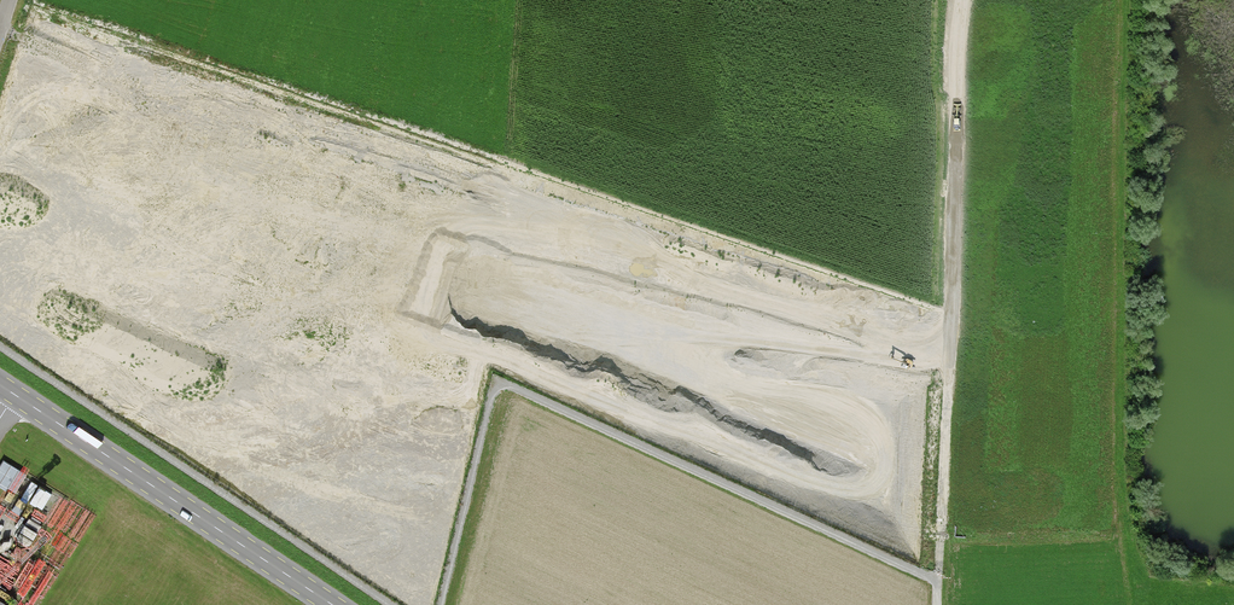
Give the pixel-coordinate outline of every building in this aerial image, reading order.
[(0,594),(0,604),(18,604),(0,594)]
